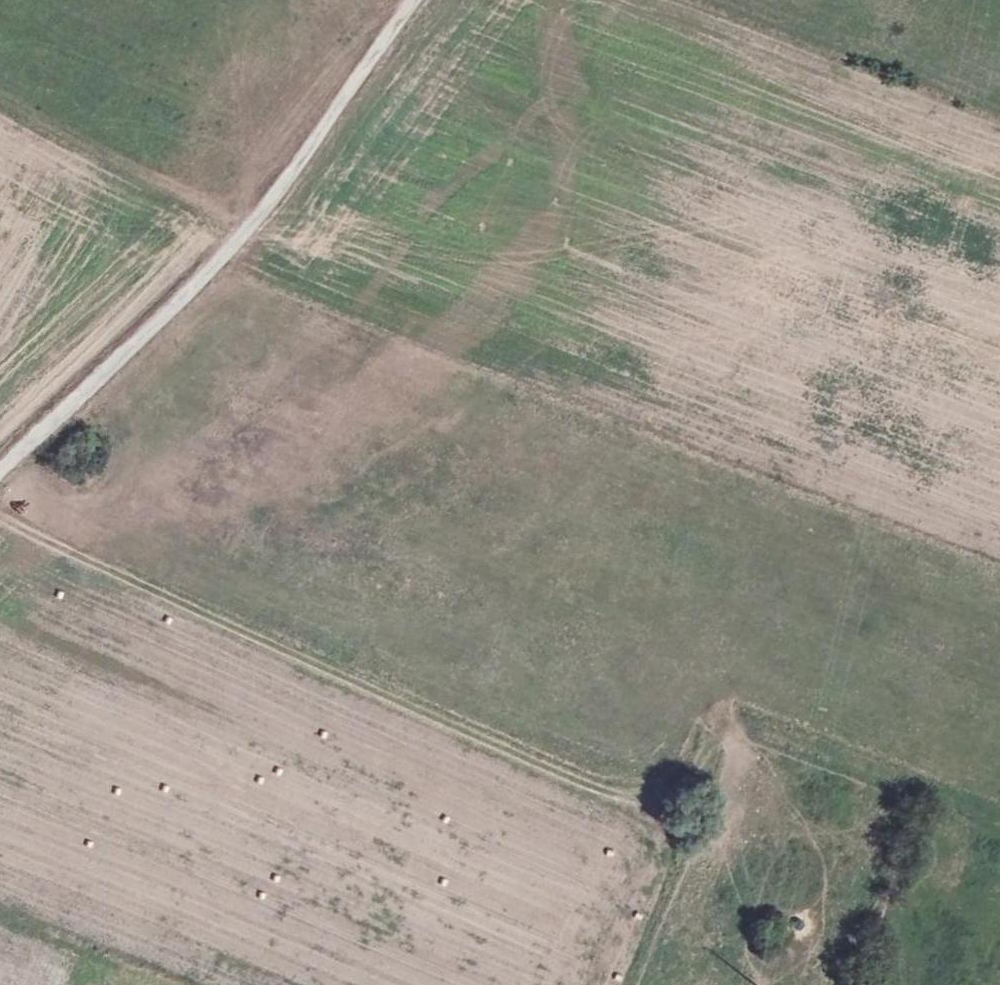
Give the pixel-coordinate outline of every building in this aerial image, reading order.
[(16,919),(12,930),(37,940),(41,930),(16,919)]
